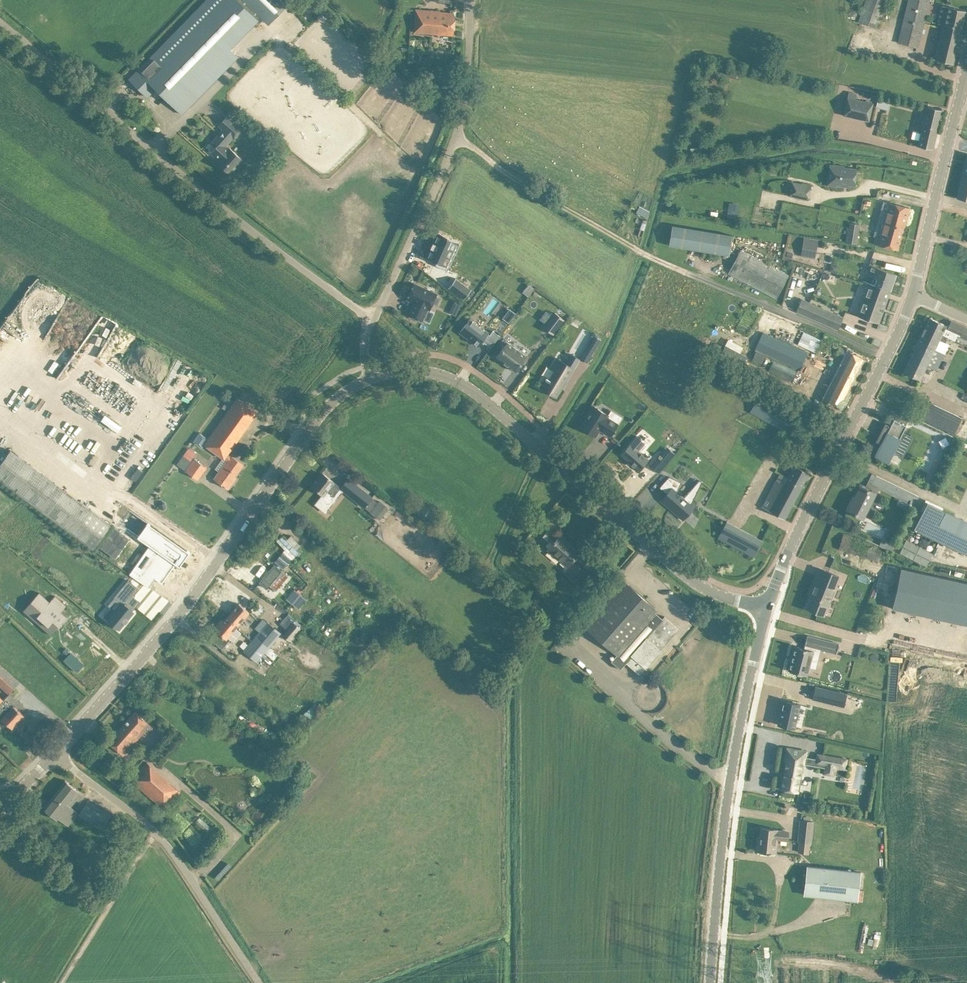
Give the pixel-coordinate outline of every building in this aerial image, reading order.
[(129,79),(147,97),(156,88),(182,114),(239,56),(230,48),(258,20),(238,0),(206,0),(129,79)] [(268,25),(290,3),(287,0),(243,0),(268,25)] [(878,28),(886,0),(867,0),(860,22),(878,28)] [(929,2),(930,0),(909,0),(899,42),(919,47),(929,2)] [(938,42),(935,59),(935,60),(943,61),(953,63),(965,10),(955,8),(949,7),(948,7),(942,6),(939,23),(944,24),(940,42),(938,42)] [(453,13),(443,12),(440,12),(416,10),(414,32),(453,35),(455,16),(453,16),(453,13)] [(843,115),(869,121),(873,103),(847,97),(843,115)] [(885,98),(882,108),(888,109),(890,100),(885,98)] [(927,106),(920,136),(918,146),(932,149),(942,109),(927,106)] [(243,129),(227,115),(218,125),(223,129),(211,142),(216,147),(211,153),(219,160),(217,162),(224,168),(223,169),(224,171),(226,172),(228,173),(228,172),(230,174),(236,166),(235,165),(241,158),(230,148),(229,148),(226,146),(233,138),(234,139),(243,129)] [(957,198),(966,200),(966,155),(957,198)] [(845,166),(829,164),(829,175),(833,176),(832,185),(843,186),(843,184),(855,185),(856,169),(845,168),(845,166)] [(792,181),(789,195),(808,200),(811,185),(803,182),(802,183),(792,181)] [(874,243),(888,247),(898,250),(910,207),(900,205),(889,202),(883,224),(884,224),(881,238),(876,236),(874,243)] [(636,211),(647,216),(649,210),(638,205),(636,211)] [(846,242),(857,244),(860,224),(849,222),(846,242)] [(669,245),(729,255),(732,235),(672,225),(669,245)] [(457,241),(438,232),(433,242),(430,248),(431,248),(426,258),(437,263),(436,265),(447,271),(460,244),(457,242),(457,241)] [(803,237),(800,255),(815,258),(818,240),(803,237)] [(729,273),(776,297),(787,275),(741,251),(729,273)] [(877,278),(875,284),(890,290),(896,274),(869,264),(866,274),(877,278)] [(471,290),(456,278),(449,287),(464,299),(471,290)] [(868,284),(857,316),(879,324),(890,290),(875,284),(864,280),(863,282),(868,284)] [(414,283),(407,299),(414,302),(409,314),(422,320),(428,308),(430,309),(432,304),(436,306),(440,297),(436,295),(437,293),(414,283)] [(802,298),(796,311),(838,330),(843,317),(802,298)] [(553,334),(564,319),(554,312),(544,327),(553,334)] [(925,326),(947,337),(954,340),(956,335),(966,340),(966,328),(951,320),(948,326),(930,317),(925,326)] [(470,319),(460,332),(478,345),(483,340),(485,341),(484,342),(491,347),(500,335),(493,330),(489,335),(487,334),(488,333),(470,319)] [(945,342),(947,337),(925,326),(917,345),(942,355),(948,343),(945,342)] [(763,332),(755,350),(800,370),(808,353),(763,332)] [(804,332),(798,344),(816,352),(822,340),(804,332)] [(517,371),(527,357),(508,343),(497,357),(505,362),(504,363),(508,366),(509,365),(517,371)] [(712,351),(719,355),(723,346),(716,343),(712,351)] [(917,345),(904,372),(920,380),(926,366),(933,352),(917,345)] [(824,401),(832,405),(841,409),(866,359),(840,346),(836,354),(838,354),(830,373),(837,375),(824,401)] [(587,347),(580,359),(586,362),(593,350),(587,347)] [(557,398),(580,359),(573,354),(567,364),(558,358),(552,368),(555,370),(550,379),(546,377),(540,388),(557,398)] [(773,360),(768,370),(792,381),(797,371),(773,360)] [(33,371),(29,377),(47,389),(51,383),(33,371)] [(760,395),(750,412),(788,433),(797,416),(760,395)] [(234,400),(229,397),(226,401),(222,407),(227,411),(231,404),(234,400)] [(257,412),(249,406),(238,398),(208,439),(199,433),(194,441),(202,447),(204,444),(224,458),(227,460),(219,471),(214,478),(228,488),(233,480),(232,480),(243,464),(231,455),(230,456),(227,453),(257,412)] [(925,400),(917,416),(924,419),(931,403),(925,400)] [(580,427),(595,436),(600,429),(610,436),(618,423),(607,417),(608,415),(594,406),(580,427)] [(885,423),(874,445),(879,448),(875,455),(887,462),(896,444),(906,449),(911,438),(902,433),(906,425),(894,419),(890,426),(885,423)] [(630,443),(620,455),(639,471),(649,459),(639,450),(645,443),(637,436),(631,443),(630,443)] [(72,533),(90,509),(12,450),(0,466),(0,479),(72,533)] [(183,454),(176,463),(198,479),(207,467),(193,457),(191,460),(183,454)] [(658,457),(651,466),(658,473),(668,461),(659,454),(657,456),(658,457)] [(776,490),(766,509),(785,519),(809,473),(794,465),(788,477),(780,473),(774,484),(778,487),(776,490)] [(313,487),(320,493),(330,500),(334,495),(327,490),(334,482),(323,473),(313,487)] [(876,475),(872,483),(915,504),(919,496),(876,475)] [(669,476),(659,487),(666,493),(667,494),(665,499),(669,502),(668,505),(671,506),(687,514),(692,502),(698,490),(697,490),(692,487),(683,498),(676,491),(681,482),(669,476)] [(348,479),(340,488),(364,507),(365,506),(370,511),(379,519),(388,508),(379,500),(378,502),(372,497),(372,498),(348,479)] [(853,496),(849,505),(846,510),(862,518),(864,513),(875,493),(861,486),(855,497),(853,496)] [(914,528),(966,554),(966,521),(927,502),(914,528)] [(416,515),(427,523),(434,514),(423,506),(416,515)] [(90,509),(72,533),(93,549),(111,524),(90,509)] [(149,545),(129,573),(149,587),(150,586),(148,584),(153,577),(155,578),(162,583),(163,582),(162,581),(175,563),(179,566),(190,552),(148,522),(138,537),(149,545)] [(763,540),(727,523),(718,540),(754,557),(763,540)] [(115,527),(100,547),(115,558),(130,538),(115,527)] [(283,533),(276,539),(291,558),(298,553),(283,533)] [(843,533),(838,548),(878,560),(883,544),(843,533)] [(553,542),(548,548),(566,565),(570,568),(566,573),(574,581),(577,578),(583,570),(575,563),(574,563),(572,561),(581,551),(572,543),(571,544),(560,535),(558,537),(556,539),(553,542)] [(906,540),(899,553),(926,566),(932,553),(906,540)] [(275,560),(282,566),(290,557),(282,551),(275,560)] [(274,564),(259,582),(266,588),(269,584),(275,590),(287,576),(274,564)] [(806,608),(815,611),(824,615),(839,576),(820,568),(811,590),(813,591),(806,608)] [(892,608),(966,624),(966,582),(901,568),(892,608)] [(111,607),(104,615),(119,628),(134,612),(127,606),(136,595),(135,594),(139,589),(129,580),(115,596),(121,602),(115,610),(111,607)] [(302,601),(308,595),(293,582),(288,588),(302,601)] [(625,582),(585,627),(617,655),(611,662),(619,668),(625,662),(639,673),(644,667),(645,668),(661,650),(660,649),(678,628),(664,616),(660,621),(654,615),(658,610),(625,582)] [(38,591),(22,609),(49,633),(65,615),(60,610),(65,604),(53,594),(48,600),(38,591)] [(239,603),(224,621),(228,625),(230,624),(235,628),(236,627),(249,612),(239,603)] [(285,618),(280,623),(287,629),(282,634),(289,641),(301,629),(294,622),(292,623),(285,618)] [(241,632),(236,627),(235,628),(230,624),(228,625),(224,621),(221,619),(213,628),(216,630),(209,638),(222,648),(230,639),(233,641),(241,632)] [(267,623),(256,637),(269,647),(280,634),(267,623)] [(807,635),(804,645),(807,646),(820,649),(836,653),(839,643),(807,635)] [(256,637),(244,650),(257,661),(265,652),(274,659),(278,655),(269,647),(256,637)] [(795,646),(788,670),(807,675),(809,666),(815,668),(817,661),(817,660),(811,659),(814,650),(806,649),(795,646)] [(0,665),(0,686),(9,694),(19,682),(0,665)] [(815,686),(812,699),(843,706),(846,694),(815,686)] [(0,697),(0,717),(2,719),(1,721),(6,725),(7,724),(12,728),(24,715),(14,706),(12,707),(5,701),(5,702),(3,700),(4,700),(0,697)] [(781,710),(778,724),(794,728),(799,704),(782,700),(780,710),(781,710)] [(109,742),(123,754),(130,747),(143,731),(147,734),(153,727),(135,711),(109,742)] [(787,747),(780,789),(798,792),(806,750),(787,747)] [(816,758),(816,763),(825,764),(836,766),(844,767),(846,758),(817,753),(816,758)] [(147,762),(137,772),(131,780),(164,809),(180,791),(147,762)] [(43,808),(51,814),(56,819),(58,817),(68,825),(78,812),(68,804),(74,797),(79,802),(84,795),(65,780),(43,808)] [(88,800),(82,808),(79,814),(101,829),(105,823),(110,814),(88,800)] [(797,841),(799,841),(798,852),(809,853),(810,843),(812,843),(814,821),(800,819),(797,841)] [(757,850),(767,851),(768,851),(768,853),(770,853),(770,852),(775,852),(776,839),(787,840),(788,831),(777,830),(761,828),(760,841),(758,842),(757,850)] [(806,865),(803,895),(857,901),(860,871),(806,865)] [(869,927),(883,929),(884,919),(870,917),(869,927)]
